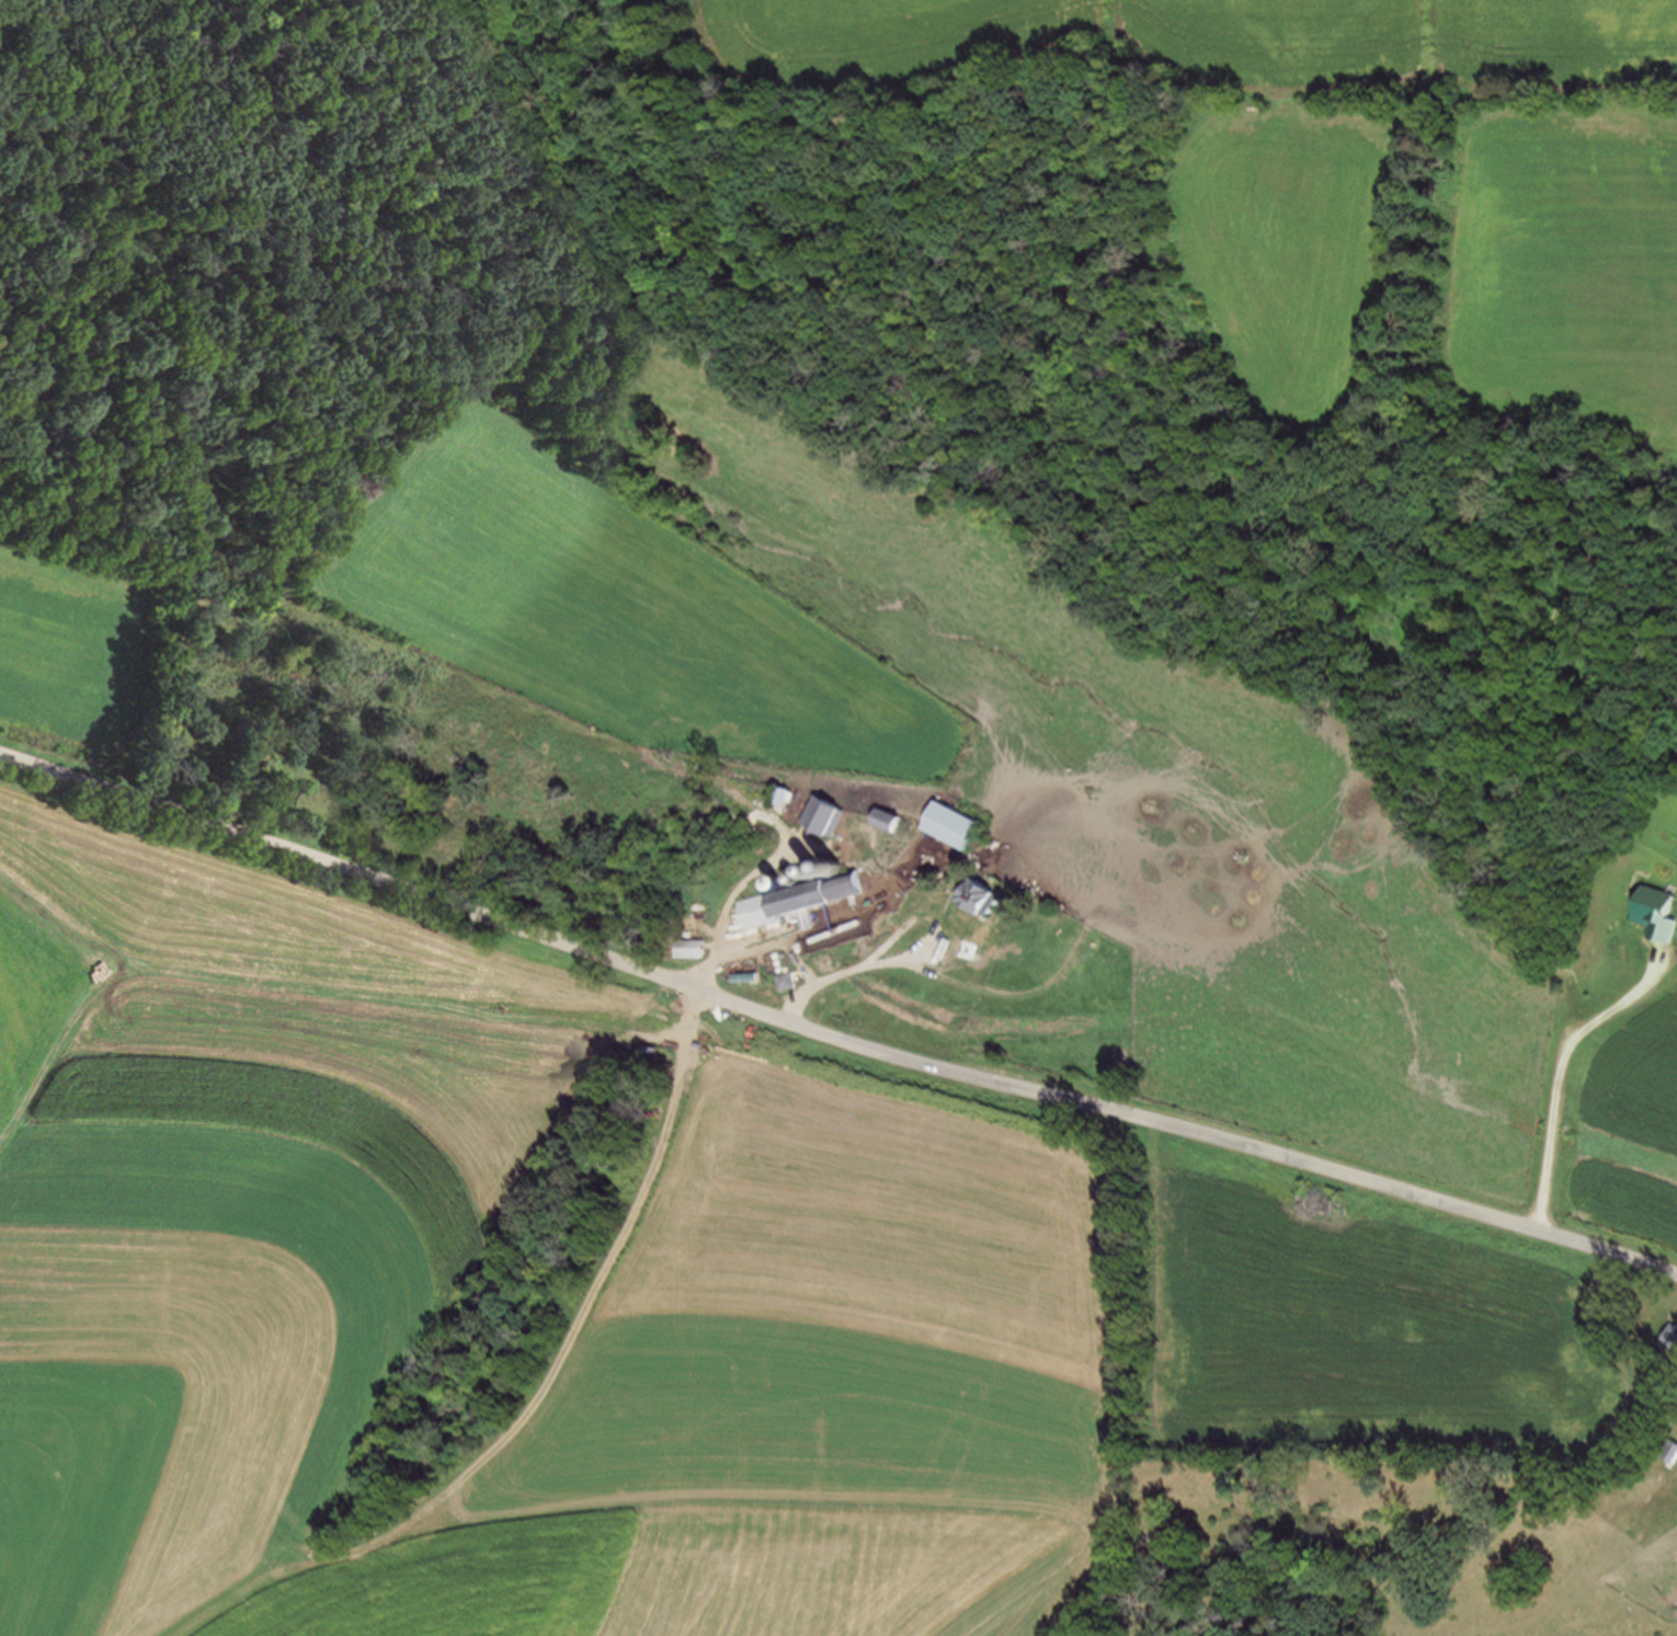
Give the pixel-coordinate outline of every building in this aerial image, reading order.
[(777,801),(783,783),(797,789),(791,805),(777,801)] [(820,792),(808,820),(837,834),(849,806),(820,792)] [(924,827),(936,801),(983,824),(971,850),(924,827)] [(883,806),(878,822),(903,831),(909,815),(883,806)] [(740,901),(748,926),(798,912),(803,930),(817,927),(811,909),(876,891),(868,865),(740,901)] [(980,876),(963,900),(989,917),(1005,893),(980,876)] [(1630,918),(1652,924),(1649,935),(1673,941),(1676,927),(1676,920),(1673,918),(1676,903),(1676,895),(1640,884),(1630,918)] [(706,939),(706,957),(678,957),(677,939),(706,939)] [(776,974),(779,991),(797,986),(794,970),(776,974)] [(1672,1322),(1676,1325),(1676,1356),(1657,1346),(1672,1322)]
